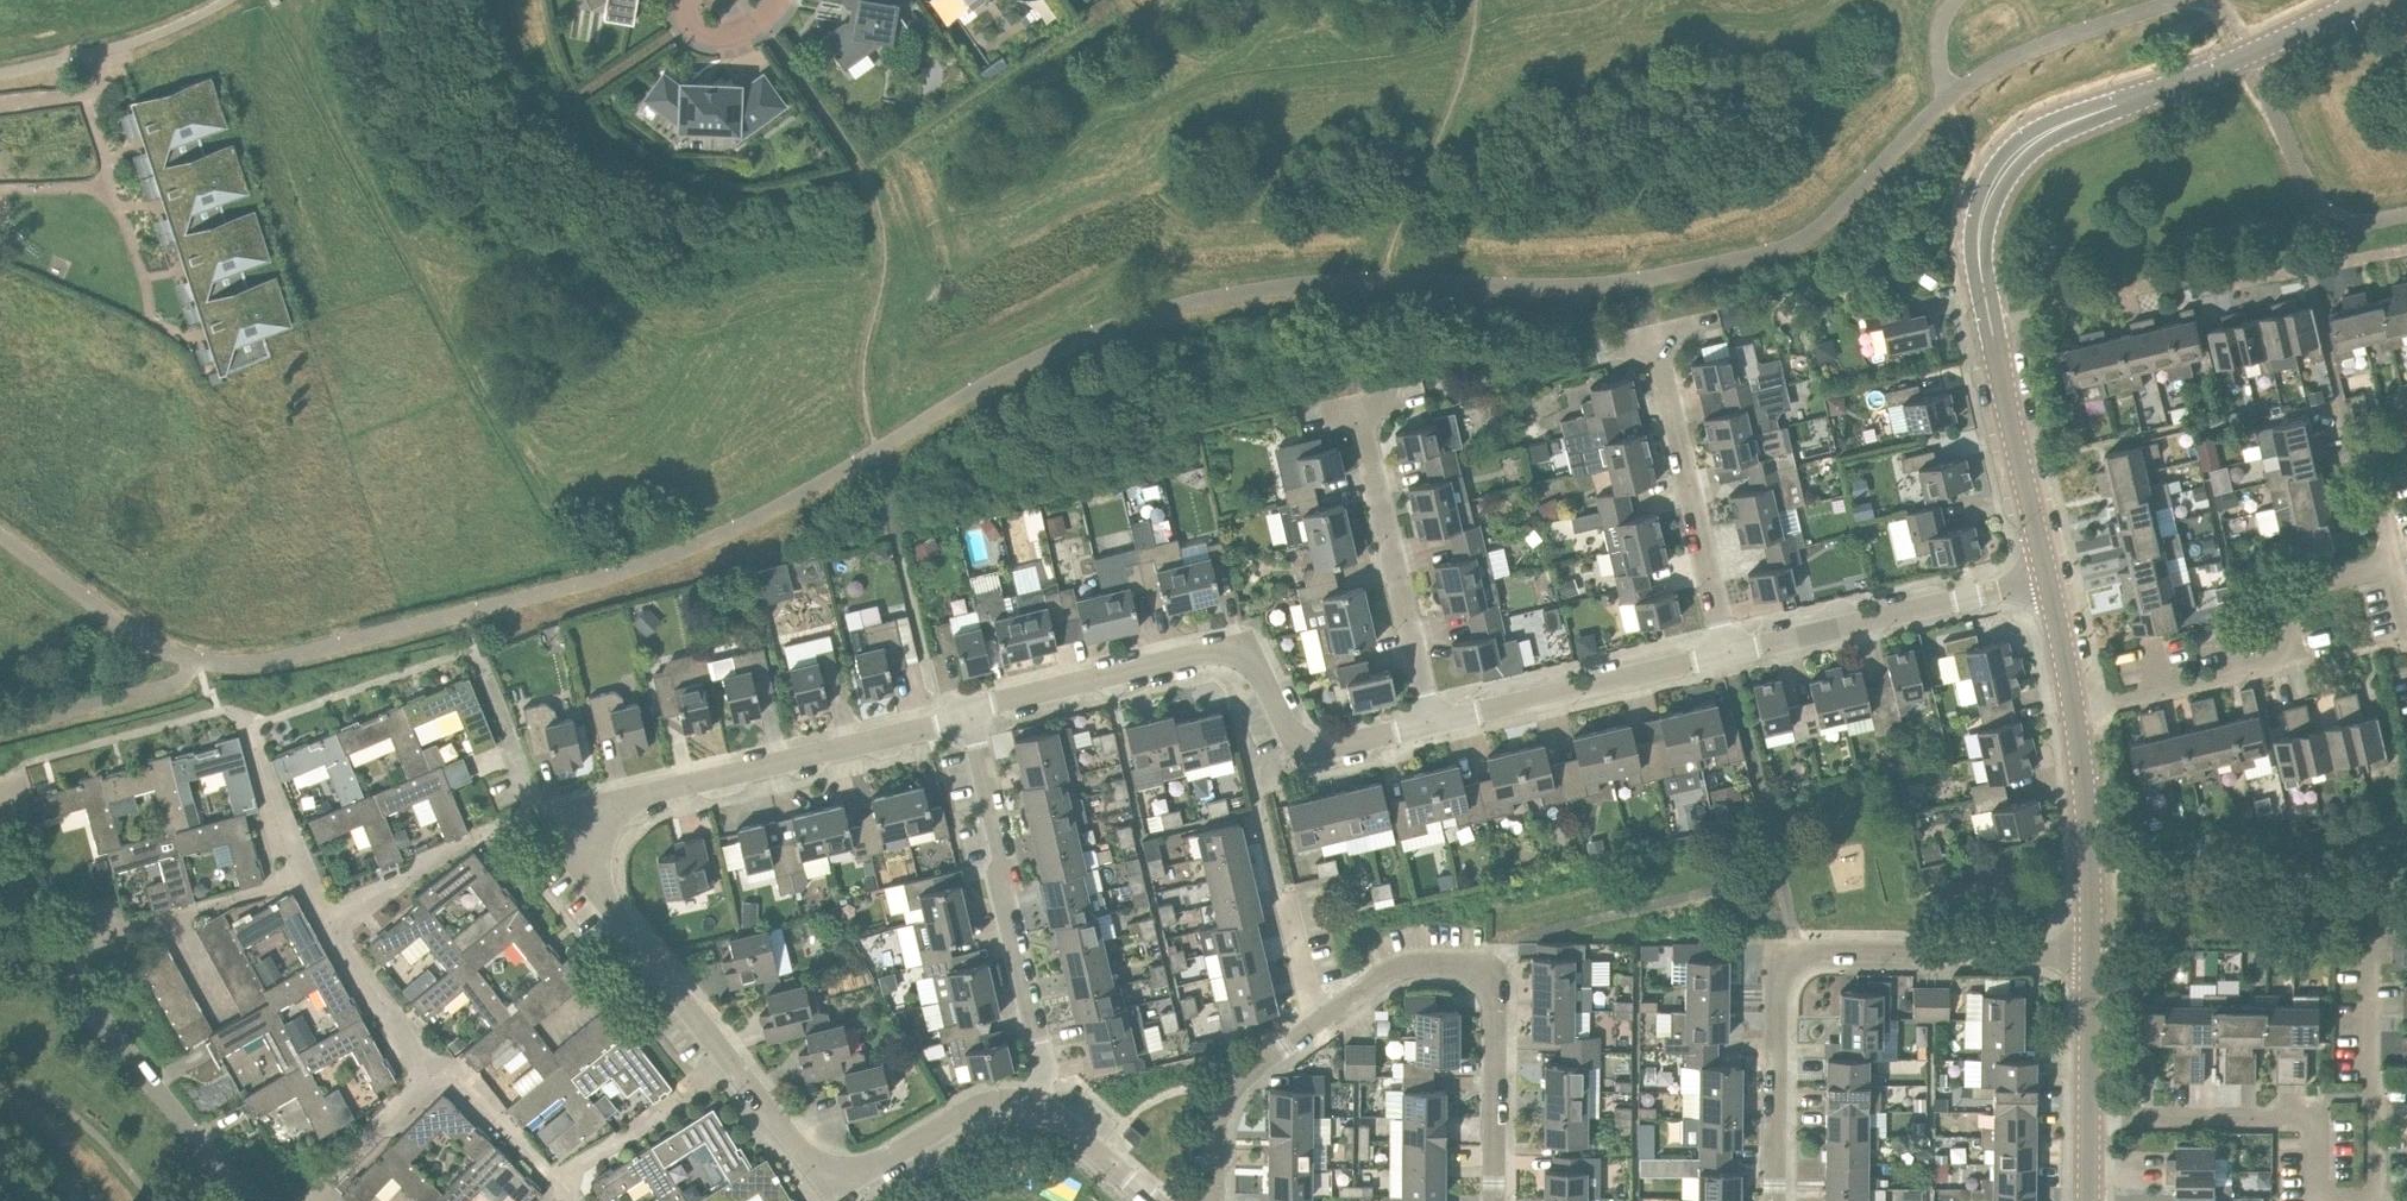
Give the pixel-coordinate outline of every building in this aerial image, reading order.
[(604,17),(633,22),(637,0),(606,0),(604,17)] [(905,25),(895,12),(896,5),(890,3),(887,0),(844,0),(848,6),(858,8),(855,25),(845,23),(824,38),(845,67),(884,40),(890,41),(892,34),(905,25)] [(971,7),(967,10),(968,11),(982,1),(986,6),(992,2),(990,0),(966,0),(971,7)] [(1041,18),(1055,14),(1051,0),(1035,0),(1041,18)] [(1001,55),(980,70),(985,77),(1007,63),(1001,55)] [(682,87),(664,74),(645,100),(681,125),(680,128),(737,130),(741,135),(783,105),(763,76),(738,94),(738,87),(682,85),(682,87)] [(138,103),(159,169),(205,154),(199,134),(224,126),(209,80),(138,103)] [(205,154),(159,169),(181,235),(227,220),(220,201),(246,192),(231,146),(205,154)] [(227,220),(181,235),(202,302),(248,287),(242,267),(267,259),(252,212),(227,220)] [(248,287),(202,302),(225,372),(271,357),(264,334),(289,326),(274,279),(248,287)] [(2394,347),(2406,344),(2404,334),(2406,333),(2406,293),(2404,283),(2393,286),(2396,296),(2383,300),(2394,347)] [(2355,295),(2367,343),(2380,339),(2382,350),(2394,347),(2383,300),(2370,303),(2367,292),(2355,295)] [(2367,343),(2355,295),(2343,297),(2345,308),(2331,312),(2342,359),(2356,356),(2354,346),(2367,343)] [(2283,302),(2295,349),(2308,346),(2312,362),(2325,359),(2313,307),(2298,310),(2295,299),(2283,302)] [(2261,319),(2273,371),(2285,368),(2281,352),(2295,349),(2283,302),(2271,304),(2274,316),(2261,319)] [(1909,317),(1906,303),(1864,313),(1868,328),(1881,325),(1888,353),(1931,343),(1924,314),(1909,317)] [(2170,325),(2182,379),(2194,376),(2191,359),(2205,356),(2194,307),(2180,311),(2183,322),(2170,325)] [(2233,313),(2245,360),(2258,357),(2262,374),(2273,371),(2261,319),(2248,322),(2245,310),(2233,313)] [(2245,360),(2233,313),(2222,316),(2224,327),(2210,331),(2222,383),(2235,380),(2231,363),(2245,360)] [(2142,320),(2153,368),(2165,365),(2169,382),(2182,379),(2170,325),(2157,328),(2154,317),(2142,320)] [(2120,336),(2132,391),(2144,388),(2140,371),(2153,368),(2142,320),(2130,323),(2133,333),(2120,336)] [(2092,332),(2103,379),(2116,376),(2120,394),(2132,391),(2120,336),(2107,339),(2104,329),(2092,332)] [(2103,379),(2092,332),(2080,334),(2083,345),(2069,348),(2081,402),(2095,399),(2091,382),(2103,379)] [(1691,364),(1697,390),(1720,384),(1723,399),(1770,387),(1777,386),(1774,372),(1751,377),(1748,366),(1750,365),(1751,364),(1752,362),(1753,360),(1753,358),(1752,355),(1751,352),(1750,350),(1748,348),(1745,347),(1742,347),(1738,348),(1735,350),(1734,352),(1732,355),(1731,355),(1731,354),(1691,364)] [(2069,359),(2067,349),(2055,352),(2057,361),(2069,359)] [(1589,430),(1618,423),(1614,409),(1637,404),(1630,378),(1590,388),(1593,400),(1581,403),(1585,419),(1586,419),(1589,430)] [(1921,398),(1918,384),(1885,392),(1888,406),(1894,432),(1908,428),(1909,430),(1955,419),(1949,391),(1921,398)] [(2402,385),(2389,388),(2396,418),(2406,415),(2406,407),(2402,385)] [(1753,407),(1773,402),(1770,387),(1723,399),(1726,413),(1704,418),(1710,443),(1759,432),(1753,407)] [(2324,390),(2309,393),(2311,405),(2327,401),(2324,390)] [(2121,395),(2123,405),(2135,403),(2132,392),(2121,395)] [(2350,397),(2357,426),(2370,423),(2363,394),(2350,397)] [(2171,408),(2174,423),(2192,418),(2189,404),(2171,408)] [(2242,410),(2228,413),(2231,428),(2246,425),(2242,410)] [(1427,468),(1456,461),(1453,448),(1462,446),(1454,413),(1434,417),(1436,424),(1396,433),(1402,459),(1424,454),(1427,468)] [(2223,415),(2209,419),(2212,433),(2226,429),(2223,415)] [(2281,453),(2327,442),(2324,430),(2314,433),(2310,418),(2257,430),(2260,443),(2278,439),(2281,453)] [(1522,427),(1528,442),(1545,435),(1538,420),(1522,427)] [(1588,472),(1609,467),(1649,457),(1643,432),(1621,437),(1618,423),(1589,430),(1567,435),(1570,450),(1583,446),(1588,472)] [(1769,430),(1759,432),(1710,443),(1716,468),(1739,463),(1742,477),(1749,476),(1778,469),(1795,465),(1792,450),(1775,455),(1769,430)] [(1296,457),(1323,450),(1320,437),(1293,443),(1296,457)] [(1132,438),(1114,442),(1117,451),(1135,447),(1132,438)] [(1526,446),(1530,463),(1550,459),(1546,441),(1526,446)] [(2269,482),(2322,470),(2319,456),(2330,454),(2327,442),(2281,453),(2284,466),(2266,471),(2269,482)] [(2099,472),(2101,483),(2148,472),(2145,459),(2161,455),(2158,443),(2106,455),(2110,469),(2099,472)] [(1284,488),(1287,503),(1316,496),(1313,482),(1344,475),(1337,447),(1296,457),(1303,484),(1284,488)] [(1937,464),(1933,450),(1901,458),(1904,472),(1918,469),(1924,496),(1971,485),(1964,457),(1937,464)] [(1600,511),(1630,503),(1627,489),(1655,483),(1649,457),(1609,467),(1615,492),(1597,496),(1600,511)] [(1454,503),(1449,479),(1460,476),(1456,461),(1427,468),(1431,482),(1408,488),(1414,513),(1454,503)] [(1776,511),(1792,507),(1786,481),(1781,482),(1778,469),(1749,476),(1752,490),(1730,495),(1736,520),(1776,511)] [(2292,502),(2339,492),(2336,480),(2325,483),(2322,470),(2269,482),(2271,493),(2289,489),(2292,502)] [(2148,472),(2101,483),(2104,494),(2115,492),(2118,505),(2170,493),(2167,482),(2151,485),(2148,472)] [(1849,498),(1869,494),(1865,478),(1846,482),(1849,498)] [(2180,479),(2167,482),(2170,492),(2182,489),(2180,479)] [(2208,499),(2205,485),(2193,488),(2196,501),(2208,499)] [(2239,504),(2236,490),(2217,494),(2221,508),(2239,504)] [(2281,531),(2334,520),(2330,506),(2342,504),(2339,492),(2292,502),(2295,516),(2278,520),(2281,531)] [(2170,493),(2118,505),(2121,519),(2110,522),(2113,533),(2160,522),(2157,509),(2173,505),(2170,493)] [(1934,495),(1925,497),(1927,506),(1937,504),(1934,495)] [(1297,544),(1309,541),(1350,532),(1343,505),(1320,510),(1316,496),(1287,503),(1297,544)] [(1453,545),(1482,539),(1478,524),(1474,525),(1468,500),(1454,503),(1414,513),(1420,538),(1449,531),(1453,545)] [(1558,519),(1549,500),(1537,506),(1546,525),(1558,519)] [(1609,550),(1661,538),(1655,512),(1633,517),(1630,503),(1600,511),(1570,518),(1574,531),(1603,525),(1609,550)] [(1945,531),(1939,505),(1906,513),(1916,554),(1930,551),(1933,563),(1979,552),(1973,524),(1945,531)] [(1776,511),(1736,520),(1742,546),(1764,540),(1767,555),(1796,548),(1804,546),(1801,531),(1782,536),(1776,511)] [(1066,533),(1062,514),(1047,517),(1051,536),(1066,533)] [(1000,533),(989,519),(988,516),(982,520),(979,523),(991,539),(1000,533)] [(1193,605),(1183,564),(1177,538),(1164,541),(1156,543),(1149,516),(1130,521),(1136,548),(1139,562),(1145,591),(1160,587),(1166,611),(1193,605)] [(2334,520),(2281,531),(2283,543),(2301,539),(2305,555),(2351,544),(2348,531),(2337,533),(2334,520)] [(2160,522),(2113,533),(2116,545),(2127,542),(2130,556),(2182,544),(2179,532),(2163,536),(2160,522)] [(1350,532),(1309,541),(1315,568),(1303,571),(1307,585),(1307,586),(1336,579),(1332,565),(1356,559),(1350,532)] [(933,536),(912,547),(919,560),(940,549),(933,536)] [(2202,540),(2205,554),(2218,551),(2215,537),(2202,540)] [(1619,590),(1648,583),(1645,569),(1667,563),(1661,538),(1609,550),(1608,551),(1614,575),(1616,575),(1619,590)] [(1440,590),(1494,578),(1488,553),(1485,553),(1482,539),(1453,545),(1456,560),(1434,565),(1440,590)] [(1210,557),(1183,564),(1193,605),(1220,598),(1215,574),(1229,571),(1222,542),(1207,545),(1210,557)] [(2182,544),(2130,556),(2133,570),(2122,572),(2125,584),(2171,573),(2168,559),(2184,555),(2182,544)] [(888,558),(885,546),(872,549),(873,556),(879,561),(888,558)] [(1796,548),(1767,555),(1771,569),(1748,574),(1754,600),(1795,590),(1789,565),(1800,562),(1796,548)] [(2211,563),(2212,571),(2223,568),(2221,561),(2211,563)] [(1145,591),(1139,562),(1125,565),(1127,574),(1119,576),(1116,580),(1118,589),(1103,593),(1112,634),(1140,627),(1132,594),(1145,591)] [(765,594),(788,588),(784,572),(761,578),(765,594)] [(2171,573),(2125,584),(2128,595),(2138,593),(2141,606),(2193,593),(2191,582),(2174,586),(2171,573)] [(1580,593),(1574,577),(1555,584),(1561,600),(1580,593)] [(1471,624),(1500,618),(1497,603),(1499,602),(1494,578),(1440,590),(1445,615),(1468,610),(1471,624)] [(1307,586),(1307,585),(1297,588),(1301,602),(1322,597),(1328,624),(1369,614),(1363,587),(1339,593),(1336,579),(1307,586)] [(1020,612),(1030,653),(1057,647),(1052,623),(1066,620),(1059,590),(1057,580),(1041,587),(1016,593),(1020,612)] [(1648,583),(1619,590),(1623,604),(1619,605),(1625,631),(1640,627),(1680,617),(1674,592),(1652,597),(1648,583)] [(2229,585),(2216,588),(2219,601),(2232,599),(2229,585)] [(1059,590),(1066,620),(1080,616),(1085,640),(1112,634),(1103,593),(1076,599),(1073,587),(1059,590)] [(983,639),(984,639),(997,636),(1003,659),(1030,653),(1020,612),(1016,593),(1002,596),(1001,590),(996,588),(973,593),(977,609),(983,639)] [(1604,605),(1615,602),(1612,592),(1601,594),(1604,605)] [(2193,593),(2141,606),(2144,619),(2134,622),(2137,634),(2183,624),(2179,609),(2196,605),(2193,593)] [(1542,610),(1546,630),(1562,626),(1557,607),(1542,610)] [(646,608),(633,621),(646,635),(660,622),(646,608)] [(990,667),(984,639),(983,639),(977,609),(949,616),(951,621),(936,624),(943,653),(957,650),(963,674),(990,667)] [(1369,614),(1328,624),(1317,627),(1326,668),(1335,666),(1355,662),(1352,647),(1376,641),(1369,614)] [(1506,642),(1500,618),(1471,624),(1474,639),(1452,644),(1458,670),(1481,664),(1484,680),(1483,680),(1483,681),(1524,672),(1524,670),(1522,671),(1515,640),(1506,642)] [(906,667),(896,624),(865,632),(864,626),(849,629),(855,652),(865,697),(894,690),(889,671),(906,667)] [(1967,677),(2021,664),(2020,656),(2011,658),(2007,640),(1979,647),(1976,634),(1944,641),(1947,655),(1961,651),(1967,677)] [(733,721),(761,714),(757,695),(774,691),(764,648),(732,655),(736,673),(723,676),(733,721)] [(1892,683),(1879,686),(1889,732),(1903,729),(1899,715),(1896,701),(1924,695),(1913,648),(1885,655),(1892,683)] [(800,712),(828,705),(824,686),(841,682),(833,649),(816,653),(818,661),(790,668),(800,712)] [(1943,656),(1950,680),(1963,677),(1957,652),(1943,656)] [(1366,659),(1355,662),(1335,666),(1338,676),(1339,683),(1346,682),(1353,708),(1354,714),(1380,708),(1378,703),(1396,698),(1390,670),(1370,674),(1366,659)] [(1976,716),(2014,707),(2011,694),(2019,692),(2015,674),(2023,672),(2021,664),(1967,677),(1976,716)] [(1338,676),(1335,666),(1326,668),(1329,679),(1338,676)] [(1889,732),(1879,686),(1866,689),(1861,670),(1844,674),(1842,666),(1833,668),(1845,718),(1871,712),(1876,735),(1889,732)] [(1845,718),(1833,668),(1826,670),(1828,678),(1810,682),(1814,701),(1800,704),(1808,737),(1822,733),(1819,724),(1845,718)] [(674,687),(671,672),(653,676),(663,717),(680,713),(684,732),(713,725),(702,681),(674,687)] [(402,705),(411,727),(456,708),(474,753),(496,744),(469,677),(452,684),(447,686),(425,695),(426,697),(419,700),(418,698),(403,704),(402,705)] [(1808,737),(1800,704),(1787,707),(1781,679),(1753,686),(1764,732),(1792,726),(1795,740),(1808,737)] [(2234,721),(2245,768),(2258,765),(2255,754),(2269,751),(2254,688),(2241,691),(2247,718),(2234,721)] [(625,706),(622,696),(614,691),(589,697),(599,739),(616,735),(621,754),(649,748),(639,703),(625,706)] [(2346,695),(2360,758),(2373,755),(2376,765),(2389,762),(2378,716),(2365,720),(2358,692),(2346,695)] [(2327,728),(2337,775),(2349,772),(2346,761),(2360,758),(2346,695),(2334,698),(2341,725),(2327,728)] [(2203,699),(2218,763),(2231,761),(2233,771),(2245,768),(2234,721),(2221,724),(2214,697),(2203,699)] [(2184,733),(2196,780),(2208,777),(2205,766),(2218,763),(2203,699),(2192,702),(2198,729),(2184,733)] [(558,722),(555,709),(544,703),(524,709),(526,723),(534,755),(551,751),(555,770),(584,763),(573,719),(558,722)] [(1715,704),(1688,710),(1698,754),(1713,751),(1716,765),(1745,758),(1738,729),(1722,732),(1715,704)] [(2296,707),(2310,770),(2323,767),(2325,778),(2337,775),(2327,728),(2314,731),(2307,704),(2296,707)] [(421,749),(411,727),(402,705),(386,711),(382,713),(359,723),(360,724),(353,727),(352,725),(337,731),(336,732),(345,754),(389,736),(407,779),(429,770),(421,749)] [(1978,757),(2033,744),(2031,736),(2023,738),(2018,720),(2017,721),(2014,707),(1976,716),(1979,729),(1972,731),(1978,757)] [(2310,770),(2296,707),(2284,709),(2291,737),(2276,740),(2287,787),(2299,784),(2297,773),(2310,770)] [(2153,711),(2168,775),(2181,772),(2184,783),(2196,780),(2184,733),(2171,736),(2164,708),(2153,711)] [(1698,754),(1688,710),(1660,717),(1665,737),(1649,741),(1659,778),(1663,777),(1666,793),(1700,785),(1696,769),(1702,768),(1698,754)] [(2168,775),(2153,711),(2141,714),(2148,742),(2134,745),(2145,792),(2157,789),(2155,779),(2168,775)] [(1197,718),(1207,760),(1231,754),(1221,712),(1197,718)] [(1149,721),(1163,779),(1186,773),(1182,758),(1173,716),(1149,721)] [(1173,716),(1182,758),(1183,758),(1185,765),(1207,760),(1197,718),(1175,723),(1173,716)] [(1164,783),(1163,779),(1149,721),(1125,727),(1135,769),(1131,770),(1135,789),(1164,783)] [(1659,778),(1649,741),(1634,744),(1629,724),(1601,730),(1612,775),(1626,771),(1629,785),(1659,778)] [(1014,739),(1020,763),(1062,753),(1076,750),(1070,726),(1057,729),(1014,739)] [(1612,775),(1601,730),(1574,737),(1578,757),(1563,761),(1572,798),(1601,791),(1597,778),(1612,775)] [(1102,744),(1116,741),(1114,731),(1092,736),(1094,746),(1102,744)] [(363,798),(345,754),(336,732),(320,738),(316,741),(294,750),(295,751),(288,754),(287,753),(271,759),(280,781),(323,764),(341,807),(363,798)] [(223,770),(235,815),(235,816),(245,813),(245,814),(259,810),(239,736),(216,742),(217,746),(213,747),(194,753),(195,755),(187,757),(187,755),(172,759),(183,802),(192,799),(187,779),(223,770)] [(1116,741),(1102,744),(1104,754),(1119,750),(1116,741)] [(429,770),(441,765),(444,764),(435,743),(421,749),(429,770)] [(1572,798),(1563,761),(1547,764),(1543,744),(1515,750),(1526,795),(1540,792),(1543,805),(1572,798)] [(1974,799),(2006,792),(2003,779),(2031,772),(2026,754),(2035,752),(2033,744),(1978,757),(1984,783),(1970,786),(1974,799)] [(1526,795),(1515,750),(1488,757),(1492,778),(1477,781),(1486,818),(1514,812),(1511,798),(1526,795)] [(1062,753),(1020,763),(1025,785),(1064,776),(1068,775),(1062,753)] [(167,833),(176,831),(190,827),(183,802),(172,759),(170,754),(147,760),(149,765),(145,766),(125,772),(126,774),(119,775),(118,774),(103,778),(113,814),(136,808),(132,794),(155,788),(167,833)] [(1900,776),(1918,771),(1915,761),(1904,754),(1894,757),(1900,776)] [(1486,818),(1477,781),(1462,785),(1457,764),(1429,771),(1440,815),(1454,812),(1457,825),(1486,818)] [(376,792),(385,814),(428,796),(446,841),(455,838),(454,836),(461,833),(462,835),(468,832),(451,788),(446,777),(441,765),(429,770),(407,779),(376,792)] [(1440,815),(1429,771),(1401,777),(1406,798),(1390,801),(1399,839),(1428,832),(1425,819),(1440,815)] [(107,850),(121,846),(113,814),(103,778),(102,773),(79,779),(80,783),(76,785),(57,790),(58,792),(50,794),(50,792),(33,796),(39,819),(86,807),(98,852),(107,850)] [(1064,776),(1025,785),(1021,786),(1027,810),(1069,800),(1064,776)] [(1112,791),(1127,787),(1125,777),(1110,781),(1112,791)] [(1101,789),(1107,791),(1111,787),(1110,782),(1104,780),(1100,783),(1101,789)] [(1381,782),(1357,788),(1367,830),(1391,824),(1381,782)] [(897,791),(907,833),(933,827),(935,838),(949,835),(942,805),(929,809),(923,785),(897,791)] [(1127,787),(1112,791),(1114,800),(1129,797),(1127,787)] [(1367,830),(1357,788),(1334,793),(1344,835),(1367,830)] [(863,824),(870,854),(884,851),(881,839),(907,833),(897,791),(871,797),(876,821),(863,824)] [(376,792),(363,798),(341,807),(309,820),(318,842),(363,823),(381,868),(389,865),(389,863),(396,860),(396,862),(403,859),(385,814),(376,792)] [(2009,805),(2006,792),(1974,799),(1977,813),(1972,814),(1979,842),(1997,837),(2043,826),(2037,799),(2009,805)] [(1344,835),(1334,793),(1311,799),(1321,841),(1344,835)] [(1244,795),(1231,798),(1233,810),(1247,806),(1244,795)] [(1082,797),(1069,800),(1027,810),(1032,833),(1075,823),(1087,820),(1082,797)] [(2256,800),(2259,814),(2273,810),(2270,797),(2256,800)] [(1226,798),(1216,800),(1220,815),(1230,813),(1226,798)] [(2255,815),(2251,798),(2240,800),(2244,817),(2255,815)] [(1321,841),(1311,799),(1287,804),(1297,846),(1321,841)] [(327,800),(315,806),(319,815),(331,810),(327,800)] [(1220,815),(1216,800),(1207,803),(1210,817),(1220,815)] [(817,810),(827,852),(853,846),(856,857),(870,854),(863,824),(849,827),(843,804),(817,810)] [(1180,809),(1170,811),(1173,826),(1183,824),(1180,809)] [(783,843),(794,891),(803,889),(804,889),(807,881),(804,869),(801,858),(827,852),(817,810),(791,816),(796,840),(783,843)] [(1173,826),(1170,811),(1160,814),(1164,828),(1173,826)] [(176,831),(183,854),(228,842),(240,888),(263,882),(259,865),(257,866),(255,858),(257,858),(251,835),(249,830),(245,814),(245,813),(235,816),(235,815),(190,827),(176,831)] [(1164,828),(1160,814),(1146,817),(1150,832),(1164,828)] [(2294,834),(2309,830),(2306,817),(2290,820),(2294,834)] [(780,894),(794,891),(783,843),(769,846),(764,823),(737,829),(746,871),(773,865),(776,876),(780,894)] [(1075,823),(1032,833),(1038,857),(1080,847),(1075,823)] [(1197,833),(1203,857),(1245,847),(1239,823),(1197,833)] [(1118,838),(1133,834),(1131,825),(1116,828),(1118,838)] [(406,826),(393,832),(400,847),(413,841),(406,826)] [(167,833),(121,846),(107,850),(113,873),(160,860),(165,881),(152,884),(148,891),(153,912),(181,904),(180,902),(188,900),(188,902),(195,900),(183,854),(176,831),(167,833)] [(1135,844),(1133,834),(1118,838),(1121,848),(1135,844)] [(667,897),(713,886),(702,837),(674,843),(677,855),(658,859),(667,897)] [(1601,838),(1586,841),(1589,855),(1604,852),(1601,838)] [(1938,842),(1920,846),(1924,862),(1941,858),(1938,842)] [(1092,849),(1081,852),(1080,847),(1038,857),(1043,879),(1081,870),(1085,869),(1099,866),(1096,851),(1092,849)] [(1245,847),(1203,857),(1208,880),(1251,870),(1245,847)] [(461,951),(518,906),(508,893),(506,895),(501,889),(503,888),(489,869),(485,865),(474,851),(417,895),(423,903),(432,914),(470,884),(489,909),(451,939),(461,951)] [(870,854),(856,857),(857,862),(871,859),(870,854)] [(1149,870),(1164,866),(1161,856),(1146,859),(1149,870)] [(1326,861),(1329,875),(1339,873),(1335,858),(1326,861)] [(865,876),(874,874),(871,860),(863,861),(865,876)] [(1329,875),(1326,861),(1316,863),(1319,878),(1329,875)] [(107,864),(91,868),(94,880),(109,876),(107,864)] [(1164,866),(1149,870),(1151,879),(1166,876),(1164,866)] [(1081,870),(1043,879),(1039,880),(1045,904),(1087,894),(1081,870)] [(1129,884),(1144,881),(1142,871),(1141,870),(1127,873),(1127,875),(1129,884)] [(1251,870),(1208,880),(1214,903),(1256,893),(1251,870)] [(892,884),(890,876),(884,872),(875,874),(878,887),(892,884)] [(1451,874),(1438,876),(1441,890),(1454,887),(1451,874)] [(925,919),(966,910),(960,884),(936,889),(933,875),(903,882),(909,909),(903,911),(906,923),(925,919)] [(863,878),(866,890),(875,888),(872,876),(863,878)] [(1146,890),(1144,881),(1129,884),(1131,894),(1146,890)] [(2156,895),(2157,881),(2140,881),(2139,894),(2156,895)] [(1380,884),(1385,906),(1395,904),(1390,882),(1380,884)] [(204,894),(206,887),(201,883),(195,884),(193,890),(197,895),(204,894)] [(1385,906),(1380,884),(1370,886),(1374,901),(1375,908),(1385,906)] [(1101,891),(1087,894),(1045,904),(1050,927),(1054,926),(1097,917),(1106,914),(1101,891)] [(245,919),(230,927),(237,939),(242,948),(283,925),(306,966),(327,955),(293,893),(276,901),(272,904),(251,915),(252,917),(246,921),(245,919)] [(1256,893),(1214,903),(1220,927),(1255,919),(1262,917),(1256,893)] [(466,958),(461,951),(451,939),(432,914),(423,903),(409,913),(405,916),(387,931),(388,932),(382,937),(381,936),(367,946),(382,965),(399,951),(409,964),(430,948),(449,972),(466,958)] [(1160,916),(1175,912),(1172,903),(1158,906),(1160,916)] [(547,975),(558,966),(562,963),(551,949),(550,951),(545,945),(547,944),(532,925),(529,921),(518,906),(461,951),(466,958),(475,969),(513,939),(543,978),(547,975)] [(966,910),(925,919),(931,945),(919,948),(922,962),(952,955),(949,942),(972,936),(966,910)] [(1177,922),(1175,912),(1160,916),(1162,926),(1177,922)] [(195,929),(203,943),(230,927),(223,914),(195,929)] [(757,927),(757,916),(741,915),(741,927),(757,927)] [(844,917),(837,921),(843,930),(850,926),(844,917)] [(1097,917),(1054,926),(1060,949),(1102,939),(1097,917)] [(1140,930),(1155,927),(1153,917),(1138,921),(1140,930)] [(1255,919),(1220,927),(1213,929),(1218,951),(1260,941),(1255,919)] [(782,989),(779,975),(773,951),(787,948),(780,925),(767,929),(729,939),(734,958),(723,961),(730,988),(765,979),(768,993),(782,989)] [(237,939),(230,927),(203,943),(209,954),(237,939)] [(1155,927),(1140,930),(1143,940),(1157,936),(1155,927)] [(242,948),(237,939),(209,954),(216,967),(243,952),(241,948),(242,948)] [(1102,939),(1060,949),(1065,972),(1107,962),(1102,939)] [(1260,941),(1218,951),(1224,974),(1266,964),(1260,941)] [(1532,957),(1531,984),(1590,984),(1590,957),(1584,957),(1584,943),(1537,943),(1538,957),(1532,957)] [(1686,985),(1727,985),(1727,959),(1704,959),(1704,944),(1672,944),(1672,960),(1672,985),(1686,985)] [(145,973),(173,958),(166,945),(138,960),(144,971),(145,973)] [(1171,962),(1186,959),(1183,949),(1169,952),(1171,962)] [(243,952),(216,967),(223,979),(250,964),(243,952)] [(282,976),(270,954),(255,963),(266,984),(282,976)] [(327,955),(306,966),(264,989),(270,1001),(275,1010),(317,987),(341,1028),(362,1017),(354,1003),(352,1004),(348,997),(350,996),(327,955)] [(952,955),(922,962),(926,976),(932,975),(938,1001),(994,988),(987,961),(955,969),(952,955)] [(570,957),(562,963),(558,966),(577,990),(589,981),(570,957)] [(152,986),(180,970),(173,958),(145,973),(152,986)] [(505,1008),(475,969),(466,958),(449,972),(411,1001),(415,1007),(417,1006),(422,1012),(420,1013),(426,1020),(464,991),(493,1028),(510,1014),(505,1008)] [(1188,968),(1186,959),(1171,962),(1173,972),(1188,968)] [(1107,962),(1065,972),(1070,995),(1113,985),(1107,962)] [(1151,977),(1166,973),(1164,963),(1149,967),(1151,977)] [(250,964),(223,979),(230,992),(257,977),(250,964)] [(1266,964),(1224,974),(1210,977),(1215,1001),(1271,987),(1266,964)] [(577,990),(558,966),(547,975),(566,999),(577,990)] [(159,998),(187,983),(180,970),(152,986),(159,998)] [(894,972),(877,975),(880,990),(897,987),(894,972)] [(1166,973),(1151,977),(1154,986),(1168,983),(1166,973)] [(1632,983),(1632,975),(1617,974),(1616,983),(1632,983)] [(566,999),(547,975),(543,978),(536,983),(555,1008),(566,999)] [(257,977),(230,992),(237,1004),(264,989),(257,977)] [(416,977),(402,988),(412,1000),(425,989),(416,977)] [(1840,992),(1840,1018),(1880,1019),(1888,1019),(1888,981),(1866,981),(1866,992),(1840,992)] [(166,1011),(194,995),(187,983),(159,998),(166,1011)] [(555,1008),(536,983),(525,992),(544,1017),(555,1008)] [(767,1042),(805,1032),(832,1026),(830,1014),(819,1011),(812,1013),(805,984),(782,989),(768,993),(766,993),(771,1012),(760,1015),(767,1042)] [(1120,984),(1113,985),(1070,995),(1076,1019),(1083,1018),(1125,1008),(1120,984)] [(1590,984),(1531,984),(1531,1010),(1572,1010),(1590,1010),(1590,984)] [(1686,1012),(1726,1013),(1727,985),(1686,985),(1686,1012)] [(1927,1021),(1928,986),(1914,986),(1913,1021),(1927,1021)] [(1271,987),(1215,1001),(1222,1030),(1237,1027),(1236,1021),(1277,1011),(1271,987)] [(1935,987),(1935,1021),(1949,1021),(1949,987),(1935,987)] [(994,988),(938,1001),(944,1026),(938,1027),(941,1042),(950,1040),(979,1033),(976,1020),(1000,1014),(994,988)] [(237,1004),(243,1016),(244,1017),(270,1001),(264,989),(237,1004)] [(544,1017),(525,992),(514,1001),(519,1008),(532,1025),(544,1017)] [(1981,993),(1981,1020),(2021,1020),(2022,993),(1981,993)] [(2151,1042),(2164,1042),(2166,993),(2154,993),(2154,1005),(2139,1005),(2138,1081),(2153,1081),(2153,1050),(2151,1050),(2151,1042)] [(2166,993),(2164,1042),(2177,1042),(2177,1051),(2174,1051),(2174,1082),(2190,1082),(2191,1005),(2177,1005),(2178,994),(2166,993)] [(2191,1005),(2190,1082),(2205,1082),(2205,1051),(2202,1051),(2202,1042),(2216,1043),(2217,994),(2205,993),(2205,1005),(2191,1005)] [(2217,994),(2216,1043),(2230,1043),(2230,1051),(2226,1051),(2226,1081),(2242,1082),(2243,1005),(2243,994),(2217,994)] [(2243,1005),(2242,1082),(2257,1082),(2257,1051),(2254,1051),(2254,1043),(2267,1043),(2269,994),(2257,994),(2257,1006),(2243,1005)] [(2269,994),(2267,1043),(2281,1043),(2281,1052),(2278,1052),(2277,1082),(2293,1082),(2294,1006),(2281,1006),(2281,994),(2269,994)] [(2294,1006),(2293,1082),(2308,1082),(2308,1052),(2306,1052),(2306,1043),(2320,1043),(2321,994),(2308,994),(2308,1006),(2294,1006)] [(173,1023),(201,1008),(194,995),(166,1011),(173,1023)] [(1182,1008),(1197,1005),(1194,995),(1180,999),(1182,1008)] [(1416,1036),(1457,1036),(1458,1010),(1434,1009),(1434,996),(1404,995),(1403,1010),(1416,1011),(1416,1036)] [(243,1016),(214,1033),(209,1036),(212,1042),(214,1041),(217,1047),(216,1048),(220,1056),(262,1033),(285,1074),(285,1075),(305,1063),(299,1052),(298,1052),(275,1010),(270,1001),(244,1017),(243,1016)] [(519,1008),(514,1001),(505,1008),(510,1014),(519,1008)] [(1616,1001),(1616,1010),(1632,1010),(1632,1001),(1616,1001)] [(1657,1011),(1657,1001),(1640,1001),(1640,1010),(1657,1011)] [(1125,1008),(1083,1018),(1088,1040),(1143,1027),(1138,1005),(1125,1008)] [(1197,1005),(1182,1008),(1184,1018),(1199,1015),(1197,1005)] [(180,1036),(208,1020),(201,1008),(173,1023),(180,1036)] [(519,1008),(510,1014),(493,1028),(462,1052),(467,1058),(468,1056),(473,1062),(472,1064),(477,1071),(488,1062),(495,1071),(521,1049),(534,1066),(513,1082),(523,1095),(544,1078),(562,1064),(563,1064),(553,1051),(532,1025),(519,1008)] [(617,1041),(629,1032),(609,1008),(598,1016),(617,1041)] [(1162,1023),(1177,1019),(1175,1010),(1160,1013),(1162,1023)] [(1572,1010),(1531,1010),(1531,1036),(1561,1037),(1560,1050),(1600,1051),(1601,1037),(1572,1037),(1572,1010)] [(1632,1010),(1616,1010),(1616,1020),(1632,1020),(1632,1010)] [(1686,1051),(1716,1052),(1716,1038),(1726,1038),(1726,1013),(1686,1012),(1670,1012),(1670,1037),(1664,1037),(1664,1052),(1686,1051)] [(617,1041),(598,1016),(587,1025),(606,1050),(617,1041)] [(310,1072),(311,1072),(352,1049),(375,1092),(396,1080),(387,1065),(386,1065),(382,1059),(384,1058),(373,1037),(370,1033),(362,1017),(341,1028),(299,1052),(305,1063),(310,1072)] [(1880,1019),(1840,1018),(1840,1045),(1847,1045),(1848,1058),(1867,1059),(1879,1059),(1879,1045),(1880,1045),(1880,1019)] [(1179,1029),(1177,1019),(1162,1023),(1165,1033),(1179,1029)] [(214,1033),(208,1020),(180,1036),(186,1048),(209,1036),(214,1033)] [(1376,1035),(1389,1035),(1388,1020),(1376,1021),(1376,1035)] [(2021,1020),(1981,1020),(1981,1046),(1982,1046),(1982,1060),(1994,1060),(2014,1060),(2014,1046),(2021,1047),(2021,1020)] [(844,1024),(832,1026),(805,1032),(810,1051),(799,1054),(806,1081),(844,1072),(867,1067),(863,1053),(857,1049),(851,1051),(844,1024)] [(606,1050),(587,1025),(576,1034),(595,1059),(606,1050)] [(310,1026),(292,1036),(299,1050),(317,1040),(310,1026)] [(1926,1044),(1926,1026),(1916,1026),(1916,1044),(1926,1044)] [(925,1040),(917,1027),(905,1034),(913,1047),(925,1040)] [(1143,1027),(1088,1040),(1094,1064),(1136,1054),(1149,1051),(1143,1027)] [(572,1077),(587,1095),(624,1065),(653,1103),(661,1097),(662,1099),(668,1094),(666,1092),(672,1088),(643,1050),(640,1046),(629,1032),(617,1041),(606,1050),(595,1059),(584,1068),(572,1077)] [(979,1033),(950,1040),(955,1066),(967,1064),(971,1078),(1013,1068),(1006,1041),(982,1047),(979,1033)] [(595,1059),(576,1034),(564,1043),(584,1068),(595,1059)] [(466,1045),(458,1035),(446,1044),(454,1054),(466,1045)] [(1403,1076),(1433,1077),(1433,1063),(1457,1063),(1457,1036),(1416,1036),(1415,1062),(1403,1062),(1403,1076)] [(1193,1057),(1205,1054),(1201,1039),(1190,1042),(1193,1057)] [(553,1051),(563,1064),(572,1077),(584,1068),(564,1043),(553,1051)] [(1344,1076),(1359,1076),(1360,1045),(1345,1045),(1344,1076)] [(1360,1045),(1359,1076),(1374,1076),(1375,1045),(1360,1045)] [(930,1058),(927,1046),(919,1048),(921,1060),(930,1058)] [(1600,1051),(1560,1050),(1560,1064),(1545,1064),(1545,1090),(1586,1091),(1586,1066),(1600,1066),(1600,1051)] [(1699,1092),(1740,1092),(1740,1065),(1716,1065),(1716,1052),(1686,1051),(1686,1066),(1699,1067),(1699,1092)] [(1144,1057),(1122,1062),(1124,1072),(1146,1067),(1144,1057)] [(1867,1059),(1848,1058),(1827,1058),(1826,1084),(1826,1085),(1879,1085),(1879,1074),(1867,1074),(1867,1059)] [(2014,1060),(1994,1060),(1994,1075),(1972,1075),(1972,1085),(2034,1086),(2034,1060),(2014,1060)] [(285,1075),(285,1074),(243,1097),(246,1103),(248,1102),(251,1109),(250,1110),(254,1118),(296,1095),(320,1137),(341,1125),(311,1072),(310,1072),(305,1063),(285,1075)] [(883,1063),(867,1067),(844,1072),(849,1091),(838,1093),(845,1121),(883,1112),(879,1096),(890,1093),(883,1063)] [(577,1120),(562,1132),(548,1143),(560,1158),(607,1121),(587,1095),(572,1077),(562,1064),(544,1078),(523,1095),(507,1108),(511,1114),(512,1112),(517,1118),(516,1120),(521,1127),(559,1097),(577,1120)] [(1645,1066),(1645,1077),(1655,1077),(1655,1066),(1645,1066)] [(1949,1074),(1938,1074),(1938,1085),(1949,1085),(1949,1074)] [(1268,1116),(1311,1116),(1323,1116),(1324,1075),(1293,1075),(1293,1089),(1268,1089),(1268,1116)] [(1402,1117),(1445,1117),(1445,1090),(1433,1090),(1433,1077),(1403,1076),(1402,1117)] [(1615,1090),(1631,1090),(1631,1081),(1615,1081),(1615,1090)] [(1879,1085),(1826,1085),(1826,1110),(1866,1111),(1878,1111),(1878,1096),(1879,1085)] [(2035,1086),(2034,1086),(1972,1085),(1972,1097),(1993,1097),(1993,1112),(1994,1113),(2034,1113),(2035,1086)] [(1586,1091),(1545,1090),(1545,1116),(1586,1117),(1586,1091)] [(1699,1117),(1740,1118),(1740,1092),(1699,1092),(1699,1117)] [(476,1160),(493,1143),(481,1132),(480,1133),(475,1128),(476,1127),(460,1110),(456,1106),(443,1093),(392,1144),(408,1161),(443,1127),(476,1160)] [(605,1093),(593,1102),(604,1117),(616,1108),(605,1093)] [(1912,1096),(1912,1109),(1924,1109),(1924,1096),(1912,1096)] [(1947,1098),(1934,1098),(1934,1110),(1947,1111),(1947,1098)] [(346,1102),(332,1109),(341,1124),(354,1117),(346,1102)] [(1655,1117),(1656,1107),(1638,1107),(1638,1116),(1655,1117)] [(713,1108),(652,1146),(664,1166),(705,1141),(730,1180),(750,1168),(742,1155),(740,1156),(736,1149),(738,1148),(726,1128),(723,1124),(713,1108)] [(1614,1108),(1614,1117),(1631,1117),(1631,1108),(1614,1108)] [(1866,1111),(1826,1110),(1826,1111),(1826,1136),(1878,1136),(1878,1126),(1866,1125),(1866,1111)] [(2034,1113),(1994,1113),(1994,1127),(1982,1126),(1982,1137),(2034,1138),(2034,1113)] [(1311,1116),(1268,1116),(1268,1141),(1311,1142),(1311,1116)] [(1586,1117),(1545,1116),(1545,1143),(1586,1143),(1586,1117)] [(1445,1117),(1402,1117),(1402,1142),(1445,1143),(1445,1117)] [(1631,1117),(1614,1117),(1614,1126),(1631,1126),(1631,1117)] [(1700,1158),(1730,1158),(1730,1145),(1740,1145),(1740,1118),(1699,1117),(1682,1117),(1682,1144),(1700,1144),(1700,1158)] [(1912,1121),(1911,1134),(1924,1134),(1924,1121),(1912,1121)] [(1144,1137),(1131,1125),(1123,1134),(1136,1146),(1144,1137)] [(1344,1142),(1354,1142),(1354,1126),(1344,1125),(1344,1142)] [(1359,1142),(1369,1142),(1369,1126),(1359,1126),(1359,1142)] [(1878,1136),(1826,1136),(1826,1162),(1866,1162),(1866,1147),(1878,1147),(1878,1136)] [(2034,1138),(1982,1137),(1982,1148),(1994,1148),(1993,1163),(2034,1164),(2034,1138)] [(1311,1142),(1268,1141),(1268,1143),(1269,1143),(1269,1167),(1311,1167),(1311,1142)] [(1354,1142),(1344,1142),(1344,1159),(1353,1159),(1354,1142)] [(1369,1142),(1359,1142),(1359,1159),(1369,1159),(1369,1142)] [(1402,1168),(1444,1168),(1444,1144),(1445,1144),(1445,1143),(1402,1142),(1402,1168)] [(1654,1157),(1654,1142),(1639,1142),(1639,1157),(1654,1157)] [(476,1160),(442,1195),(448,1200),(470,1200),(494,1178),(517,1200),(537,1200),(544,1194),(531,1182),(530,1183),(525,1178),(526,1177),(510,1160),(506,1157),(493,1143),(476,1160)] [(442,1195),(408,1161),(392,1144),(379,1156),(376,1160),(359,1176),(361,1178),(355,1183),(354,1182),(342,1194),(348,1200),(368,1200),(393,1177),(417,1200),(436,1200),(442,1195)] [(2168,1158),(2168,1170),(2216,1171),(2216,1157),(2234,1157),(2234,1144),(2180,1144),(2180,1158),(2168,1158)] [(664,1166),(652,1146),(637,1154),(632,1157),(612,1170),(613,1171),(607,1175),(606,1174),(591,1183),(602,1200),(607,1200),(645,1178),(659,1200),(686,1200),(664,1166)] [(1916,1147),(1916,1161),(1928,1161),(1928,1148),(1916,1147)] [(1545,1170),(1545,1197),(1585,1197),(1585,1170),(1584,1170),(1585,1157),(1554,1156),(1554,1170),(1545,1170)] [(750,1168),(730,1180),(706,1195),(710,1200),(741,1200),(758,1191),(764,1200),(790,1200),(789,1199),(791,1198),(779,1178),(776,1174),(766,1158),(750,1168)] [(1699,1198),(1739,1199),(1740,1172),(1730,1172),(1730,1158),(1700,1158),(1700,1172),(1699,1172),(1699,1198)] [(1866,1162),(1826,1162),(1826,1187),(1879,1188),(1879,1177),(1867,1177),(1867,1163),(1867,1162),(1866,1162)] [(1932,1163),(1931,1180),(1947,1181),(1947,1163),(1932,1163)] [(2034,1164),(1993,1163),(1994,1164),(1993,1178),(1982,1178),(1981,1189),(2034,1189),(2034,1164)] [(1311,1167),(1269,1167),(1269,1194),(1278,1194),(1309,1194),(1310,1194),(1311,1167)] [(1402,1195),(1434,1195),(1444,1195),(1444,1168),(1402,1168),(1402,1195)] [(2216,1171),(2168,1170),(2168,1182),(2179,1183),(2179,1196),(2234,1196),(2234,1185),(2216,1184),(2216,1171)] [(2271,1185),(2271,1173),(2258,1173),(2258,1185),(2271,1185)] [(696,1187),(689,1185),(681,1190),(688,1200),(692,1200),(701,1195),(696,1187)] [(1355,1195),(1355,1185),(1339,1185),(1339,1195),(1355,1195)] [(1355,1185),(1355,1195),(1372,1195),(1373,1185),(1355,1185)] [(1879,1188),(1826,1187),(1826,1200),(1885,1200),(1885,1188),(1879,1188)] [(1981,1189),(1970,1189),(1970,1199),(1993,1200),(2034,1200),(2034,1189),(1981,1189)] [(1902,1190),(1902,1200),(1922,1200),(1922,1191),(1902,1190)]
